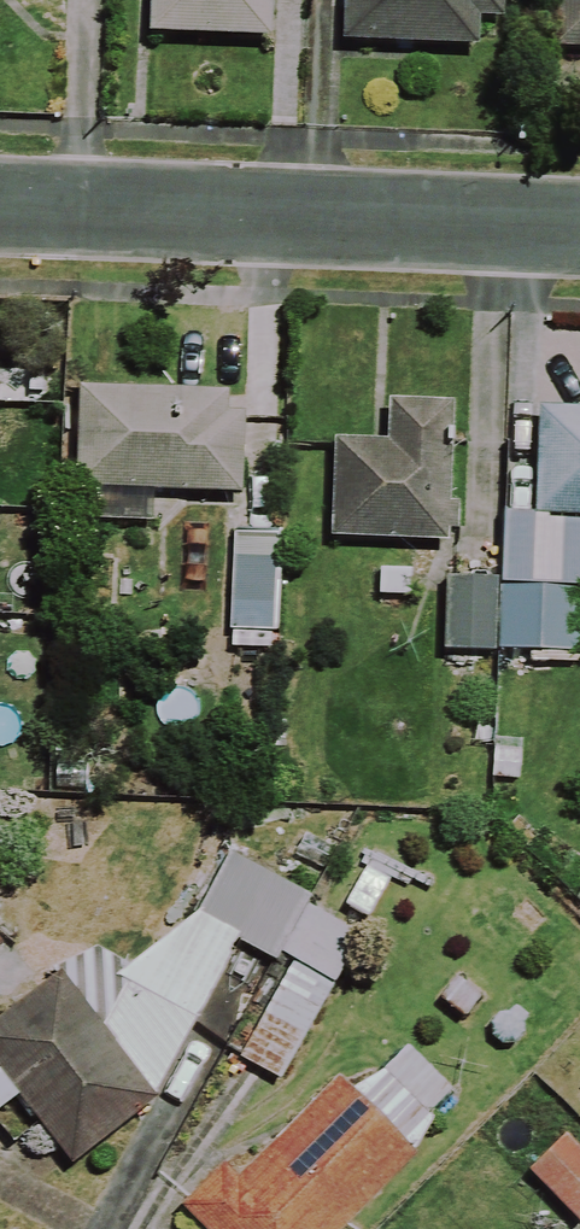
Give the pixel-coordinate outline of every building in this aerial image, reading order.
[(265,0),(147,0),(146,37),(263,43),(265,0)] [(497,0),(342,0),(340,47),(494,55),(497,0)] [(551,52),(579,54),(579,0),(554,0),(551,52)] [(183,495),(223,497),(221,538),(277,541),(281,448),(240,446),(241,414),(220,413),(221,398),(78,392),(74,490),(183,495)] [(449,407),(390,405),(388,446),(332,444),(328,542),(443,547),(449,407)] [(536,414),(533,518),(504,517),(502,587),(444,585),(441,653),(574,658),(576,594),(579,594),(579,415),(536,414)] [(276,566),(231,564),(227,633),(272,635),(276,566)] [(0,592),(0,662),(44,665),(48,595),(0,592)] [(195,1024),(239,941),(274,963),(305,911),(311,902),(231,854),(194,915),(112,980),(84,944),(0,1009),(0,1116),(17,1103),(66,1166),(152,1098),(195,1024)] [(396,881),(368,863),(339,909),(367,926),(396,881)] [(305,911),(274,963),(285,969),(231,1059),(272,1083),(325,993),(356,941),(305,911)] [(402,1047),(350,1100),(326,1077),(186,1220),(195,1228),(344,1228),(396,1176),(389,1170),(456,1101),(402,1047)] [(556,1135),(521,1169),(575,1225),(579,1221),(579,1159),(556,1135)]
